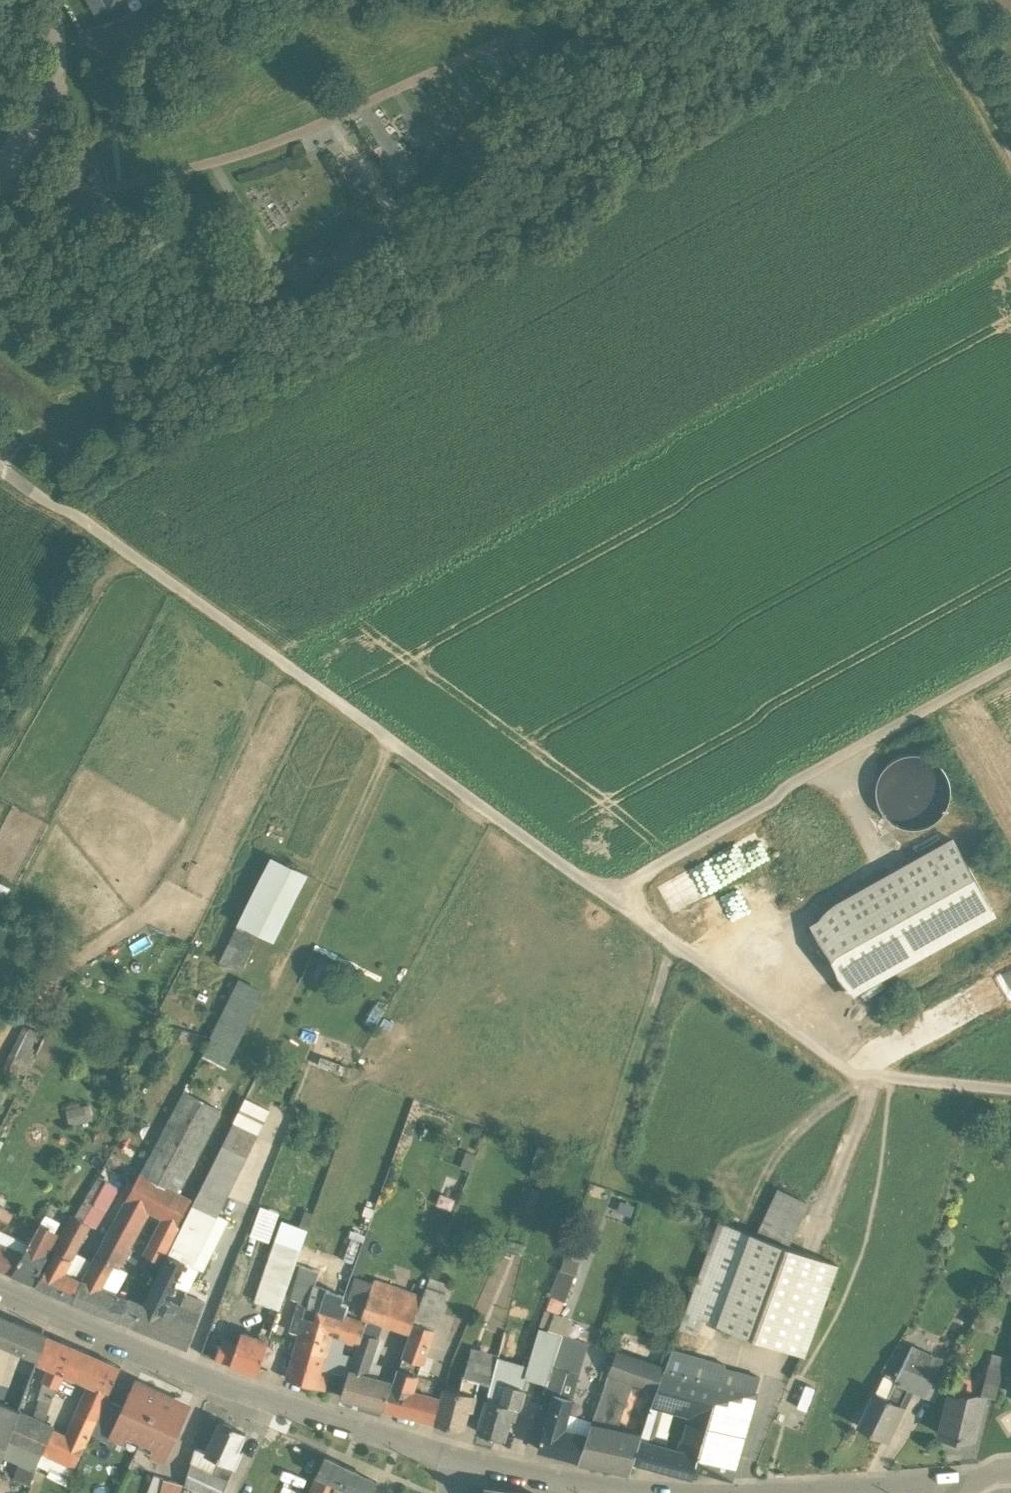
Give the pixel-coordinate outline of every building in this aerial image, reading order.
[(906,811),(903,826),(939,831),(949,771),(902,763),(899,783),(887,781),(883,807),(906,811)] [(953,847),(812,925),(853,999),(994,920),(953,847)] [(307,872),(272,855),(263,873),(298,890),(307,872)] [(298,890),(263,873),(238,924),(273,941),(298,890)] [(225,1066),(261,993),(238,982),(202,1055),(225,1066)] [(27,1032),(13,1060),(30,1069),(44,1041),(27,1032)] [(30,1069),(13,1060),(7,1072),(24,1080),(30,1069)] [(177,1193),(221,1111),(183,1091),(140,1173),(177,1193)] [(269,1110),(245,1098),(222,1144),(247,1156),(258,1134),(256,1133),(269,1110)] [(88,1126),(86,1108),(70,1110),(72,1128),(88,1126)] [(247,1156),(222,1144),(193,1204),(218,1216),(247,1156)] [(106,1181),(83,1221),(90,1225),(99,1230),(103,1224),(100,1221),(124,1178),(104,1167),(98,1177),(106,1181)] [(177,1193),(140,1173),(127,1197),(128,1197),(148,1208),(164,1216),(178,1224),(190,1200),(177,1193)] [(806,1203),(777,1190),(756,1234),(787,1245),(806,1203)] [(128,1197),(96,1256),(112,1264),(116,1267),(148,1208),(128,1197)] [(218,1216),(193,1204),(167,1255),(185,1263),(192,1266),(218,1216)] [(75,1216),(56,1250),(72,1259),(90,1225),(75,1216)] [(178,1224),(164,1216),(157,1231),(172,1239),(179,1224),(178,1224)] [(254,1300),(279,1309),(307,1230),(282,1221),(254,1300)] [(719,1221),(686,1311),(704,1317),(718,1323),(751,1232),(719,1221)] [(172,1239),(157,1231),(145,1254),(160,1262),(172,1239)] [(751,1232),(718,1323),(805,1355),(838,1264),(787,1245),(756,1234),(751,1232)] [(29,1244),(19,1239),(13,1251),(22,1256),(29,1245),(29,1244)] [(29,1244),(29,1245),(22,1256),(12,1273),(33,1283),(49,1254),(29,1244)] [(0,1246),(0,1268),(12,1273),(22,1256),(13,1251),(0,1246)] [(72,1259),(56,1250),(36,1284),(62,1296),(73,1301),(81,1281),(80,1281),(92,1260),(82,1255),(78,1263),(72,1259)] [(185,1263),(167,1255),(167,1256),(168,1257),(146,1303),(144,1302),(132,1326),(132,1327),(187,1350),(188,1348),(200,1315),(175,1305),(176,1304),(168,1302),(176,1287),(174,1286),(185,1263)] [(96,1256),(84,1279),(82,1278),(81,1281),(73,1301),(132,1326),(141,1308),(99,1288),(112,1264),(96,1256)] [(185,1263),(174,1286),(176,1287),(168,1302),(176,1304),(175,1305),(200,1315),(205,1303),(185,1295),(198,1268),(192,1266),(185,1263)] [(319,1271),(301,1266),(291,1299),(299,1301),(308,1303),(313,1285),(315,1286),(319,1271)] [(560,1269),(551,1295),(540,1326),(567,1337),(573,1319),(561,1315),(566,1300),(575,1275),(560,1269)] [(391,1275),(377,1271),(374,1280),(388,1285),(391,1275)] [(388,1285),(374,1280),(364,1310),(362,1316),(410,1332),(423,1296),(388,1285)] [(308,1303),(306,1309),(318,1313),(326,1290),(315,1286),(313,1285),(308,1303)] [(318,1313),(306,1309),(308,1303),(299,1301),(295,1314),(304,1317),(299,1334),(296,1346),(297,1347),(287,1378),(325,1389),(330,1371),(345,1375),(350,1356),(340,1353),(343,1344),(342,1344),(343,1340),(357,1345),(357,1346),(358,1346),(363,1332),(366,1323),(360,1321),(344,1316),(348,1305),(341,1303),(344,1296),(326,1290),(318,1313)] [(364,1310),(348,1305),(344,1316),(360,1321),(362,1316),(364,1310)] [(686,1311),(679,1328),(697,1335),(704,1317),(686,1311)] [(295,1314),(290,1331),(299,1334),(304,1317),(295,1314)] [(0,1315),(0,1340),(24,1350),(40,1356),(48,1335),(0,1315)] [(379,1328),(366,1323),(363,1332),(376,1336),(379,1328)] [(434,1329),(415,1323),(408,1343),(427,1350),(434,1329)] [(376,1336),(363,1332),(358,1346),(357,1346),(340,1397),(384,1409),(393,1382),(367,1375),(370,1365),(379,1337),(376,1336)] [(244,1334),(241,1333),(237,1344),(224,1339),(216,1360),(258,1374),(268,1342),(244,1334)] [(88,1353),(48,1335),(40,1356),(39,1360),(50,1365),(43,1382),(44,1382),(57,1388),(65,1372),(77,1377),(88,1353)] [(553,1366),(580,1375),(589,1343),(567,1337),(563,1335),(553,1366)] [(427,1350),(408,1343),(404,1355),(422,1362),(427,1350)] [(941,1358),(914,1346),(906,1362),(933,1376),(941,1358)] [(484,1352),(472,1349),(464,1378),(479,1382),(479,1383),(480,1383),(486,1360),(482,1359),(484,1352)] [(40,1356),(24,1350),(10,1384),(11,1385),(3,1405),(19,1411),(39,1360),(40,1356)] [(665,1368),(617,1351),(609,1373),(634,1382),(657,1390),(664,1370),(665,1368)] [(498,1356),(484,1352),(482,1359),(486,1360),(496,1363),(498,1356)] [(121,1367),(88,1353),(77,1377),(91,1383),(78,1412),(96,1420),(109,1391),(110,1391),(121,1367)] [(393,1382),(384,1409),(435,1422),(441,1399),(412,1391),(422,1362),(404,1355),(399,1368),(398,1367),(393,1382)] [(496,1363),(486,1360),(480,1383),(491,1385),(495,1367),(496,1363)] [(933,1376),(906,1362),(896,1381),(909,1387),(909,1388),(926,1396),(938,1378),(933,1376)] [(725,1368),(713,1364),(708,1382),(719,1385),(723,1369),(724,1369),(725,1368)] [(580,1375),(553,1366),(548,1383),(545,1392),(554,1395),(554,1394),(573,1399),(573,1398),(580,1375)] [(724,1369),(723,1369),(719,1385),(712,1409),(743,1418),(749,1417),(759,1379),(724,1369)] [(708,1382),(664,1370),(657,1390),(652,1403),(660,1405),(692,1414),(709,1419),(712,1409),(719,1385),(708,1382)] [(598,1405),(591,1425),(617,1430),(618,1428),(634,1382),(609,1373),(598,1405)] [(1002,1378),(988,1374),(981,1400),(996,1404),(1002,1378)] [(896,1381),(886,1377),(875,1393),(887,1399),(896,1381)] [(460,1392),(445,1388),(436,1423),(463,1430),(469,1409),(472,1410),(479,1383),(479,1382),(464,1378),(460,1392)] [(909,1387),(896,1381),(887,1399),(900,1405),(909,1388),(909,1387)] [(57,1388),(44,1382),(39,1398),(42,1400),(51,1403),(57,1388)] [(124,1408),(112,1434),(139,1446),(161,1396),(135,1384),(124,1408)] [(502,1403),(487,1399),(477,1432),(504,1440),(510,1419),(514,1421),(521,1397),(505,1392),(502,1403)] [(887,1399),(875,1393),(859,1425),(884,1438),(900,1405),(887,1399)] [(573,1399),(554,1394),(554,1395),(538,1449),(557,1454),(573,1399)] [(188,1408),(161,1396),(139,1446),(165,1458),(188,1408)] [(983,1405),(950,1397),(941,1434),(973,1442),(983,1405)] [(598,1405),(573,1398),(573,1399),(557,1454),(578,1460),(591,1425),(598,1405)] [(42,1400),(34,1422),(42,1426),(51,1403),(42,1400)] [(124,1408),(107,1400),(92,1433),(109,1441),(112,1434),(124,1408)] [(652,1403),(642,1434),(643,1434),(642,1436),(640,1441),(665,1449),(668,1439),(657,1436),(658,1432),(656,1431),(662,1411),(659,1410),(660,1405),(652,1403)] [(0,1404),(0,1465),(4,1455),(19,1415),(20,1412),(3,1405),(0,1404)] [(709,1419),(695,1468),(731,1478),(749,1417),(743,1418),(712,1409),(709,1419)] [(96,1420),(78,1412),(67,1437),(84,1446),(96,1420)] [(709,1419),(692,1414),(680,1453),(665,1449),(640,1441),(633,1461),(692,1478),(695,1468),(709,1419)] [(34,1422),(19,1415),(4,1455),(21,1463),(35,1470),(43,1453),(53,1431),(42,1426),(34,1422)] [(246,1434),(220,1422),(206,1452),(206,1453),(220,1460),(235,1466),(242,1452),(238,1450),(246,1434)] [(617,1430),(591,1425),(578,1460),(630,1471),(633,1461),(640,1441),(642,1436),(617,1430)] [(66,1437),(53,1431),(43,1453),(74,1468),(84,1446),(67,1437),(66,1437)] [(206,1452),(196,1448),(190,1464),(213,1474),(220,1460),(206,1453),(206,1452)] [(325,1457),(316,1475),(353,1492),(372,1492),(377,1482),(325,1457)] [(235,1466),(220,1460),(213,1474),(228,1481),(235,1466)] [(35,1470),(21,1463),(17,1472),(31,1478),(35,1470)] [(190,1464),(185,1485),(203,1492),(223,1492),(228,1481),(213,1474),(190,1464)] [(154,1475),(147,1492),(159,1492),(164,1479),(154,1475)] [(316,1475),(307,1492),(353,1492),(316,1475)] [(164,1479),(160,1492),(180,1492),(182,1484),(164,1479)]
